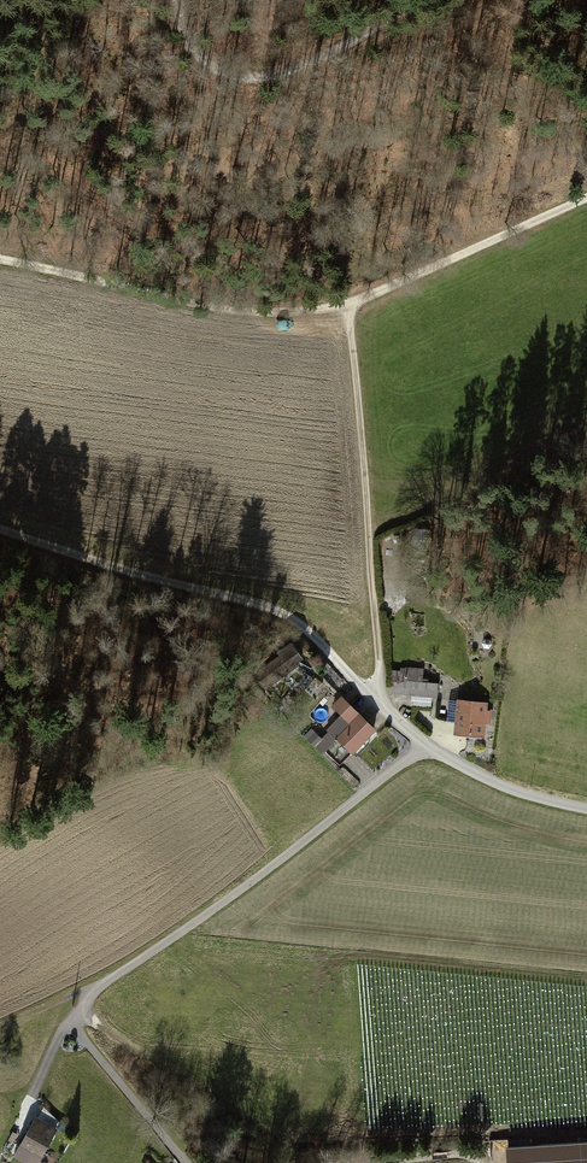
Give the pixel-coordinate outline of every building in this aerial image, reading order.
[(250,672),(262,691),(299,665),(297,662),(299,660),(302,658),(290,641),(250,672)] [(392,694),(437,696),(438,682),(423,681),(423,667),(401,666),(401,670),(393,670),(392,694)] [(361,744),(376,728),(342,696),(332,706),(340,713),(325,729),(327,732),(336,740),(325,751),(339,764),(351,752),(352,753),(361,744)] [(484,736),(485,721),(488,722),(491,722),(493,709),(487,708),(487,702),(457,698),(453,733),(484,736)] [(336,740),(327,732),(321,738),(311,728),(303,736),(322,754),(325,751),(336,740)] [(43,1106),(38,1117),(56,1127),(60,1122),(43,1106)] [(58,1128),(56,1127),(38,1117),(35,1115),(13,1155),(27,1162),(38,1162),(58,1128)] [(508,1145),(509,1162),(586,1162),(586,1140),(508,1145)]
